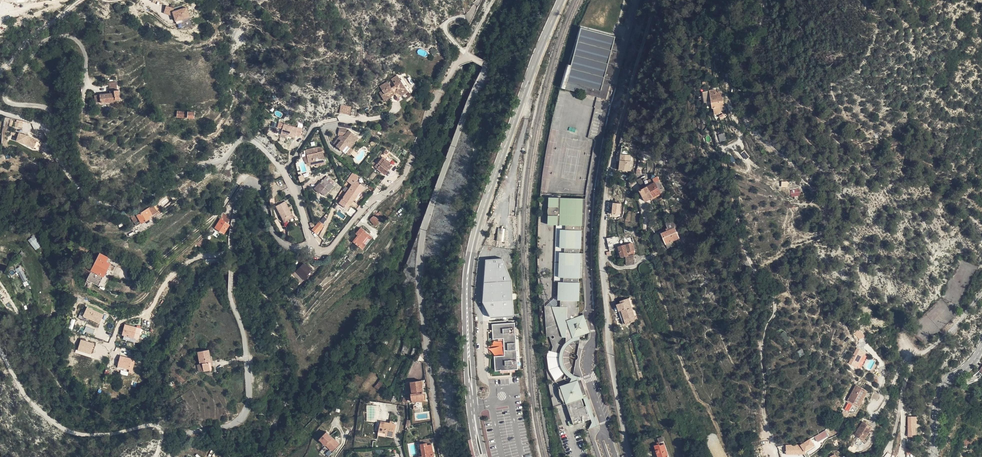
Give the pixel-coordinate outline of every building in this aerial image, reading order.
[(166,5),(163,13),(170,15),(172,8),(166,5)] [(172,11),(175,22),(190,17),(186,6),(172,11)] [(566,87),(587,93),(587,90),(600,94),(600,96),(607,98),(612,78),(610,78),(611,76),(613,76),(615,65),(614,64),(614,62),(616,63),(619,51),(617,51),(618,49),(619,49),(623,37),(616,35),(616,34),(581,26),(578,38),(574,54),(567,81),(568,81),(566,87)] [(434,46),(429,50),(433,56),(438,52),(434,46)] [(419,49),(417,53),(425,57),(427,53),(419,49)] [(392,89),(389,98),(392,96),(391,95),(394,93),(397,98),(408,91),(400,78),(397,80),(394,83),(395,85),(392,87),(392,89)] [(120,80),(111,81),(112,90),(104,91),(104,101),(120,99),(119,97),(123,97),(122,87),(120,87),(120,80)] [(383,101),(389,98),(392,89),(392,87),(392,88),(388,81),(380,86),(383,92),(379,94),(383,101)] [(729,109),(729,104),(727,103),(726,92),(720,92),(719,86),(713,87),(715,105),(716,105),(717,113),(723,112),(723,110),(729,109)] [(601,119),(602,103),(596,102),(595,115),(594,115),(594,119),(601,119)] [(340,114),(350,116),(352,107),(342,105),(340,114)] [(279,134),(279,130),(282,130),(283,123),(278,122),(277,128),(268,128),(268,133),(279,134)] [(282,134),(289,136),(295,138),(296,135),(301,137),(304,127),(299,126),(298,128),(285,124),(282,134)] [(343,129),(338,130),(337,135),(342,136),(340,139),(338,138),(334,143),(346,152),(347,150),(351,145),(358,137),(349,130),(343,129)] [(35,149),(38,139),(18,133),(15,142),(27,145),(26,147),(35,149)] [(307,153),(307,154),(308,159),(309,163),(309,164),(317,162),(317,160),(320,159),(321,162),(327,160),(326,155),(325,156),(321,141),(313,144),(314,150),(307,153)] [(307,145),(306,149),(307,153),(314,150),(313,144),(307,145)] [(373,164),(378,168),(384,159),(386,161),(390,157),(382,150),(378,155),(380,156),(373,164)] [(744,150),(740,154),(745,160),(750,156),(744,150)] [(619,154),(619,171),(631,171),(630,154),(619,154)] [(384,159),(378,168),(385,174),(391,165),(386,161),(384,159)] [(358,179),(353,174),(348,181),(353,185),(352,186),(353,187),(349,193),(348,192),(339,203),(347,209),(353,201),(354,201),(360,192),(361,193),(365,188),(356,182),(358,179)] [(323,181),(322,180),(317,185),(322,190),(323,189),(328,192),(335,183),(327,176),(323,181)] [(663,199),(662,197),(658,185),(658,184),(653,186),(649,187),(650,189),(642,192),(646,204),(652,202),(653,203),(663,199)] [(662,197),(667,196),(665,188),(663,189),(661,184),(658,185),(662,197)] [(791,197),(800,196),(799,188),(790,189),(791,197)] [(174,198),(178,203),(179,204),(186,199),(181,193),(174,198)] [(578,334),(581,333),(591,330),(585,313),(580,315),(580,305),(578,305),(578,299),(580,299),(581,281),(580,281),(580,276),(584,276),(585,252),(581,251),(581,247),(583,247),(583,229),(582,229),(583,224),(586,224),(588,197),(573,196),(573,197),(571,197),(571,196),(563,196),(563,197),(561,197),(561,196),(552,195),(550,223),(558,223),(559,223),(560,221),(562,222),(562,223),(567,223),(567,228),(563,228),(562,246),(566,246),(566,251),(562,251),(561,275),(565,276),(565,280),(561,280),(560,291),(560,298),(562,298),(562,304),(559,304),(546,304),(548,335),(551,334),(558,332),(559,334),(555,338),(556,340),(554,344),(553,349),(561,351),(562,348),(564,346),(564,344),(559,342),(561,339),(564,336),(565,336),(570,336),(570,337),(573,336),(578,334)] [(276,207),(283,220),(289,216),(293,215),(286,202),(276,207)] [(612,215),(620,216),(621,203),(612,203),(612,215)] [(134,215),(137,224),(160,214),(156,204),(139,210),(140,212),(134,215)] [(379,219),(380,217),(377,214),(377,213),(376,212),(372,216),(373,217),(371,220),(376,225),(380,221),(379,219)] [(229,222),(223,218),(218,226),(225,231),(230,223),(229,222)] [(559,223),(558,223),(556,280),(561,280),(565,280),(565,276),(561,275),(562,251),(566,251),(566,246),(562,246),(563,228),(567,228),(567,223),(562,223),(562,222),(560,221),(559,223)] [(667,232),(674,230),(672,222),(665,225),(667,232)] [(358,232),(352,240),(361,248),(372,236),(361,227),(357,231),(358,232)] [(671,244),(678,242),(674,230),(667,232),(659,235),(663,247),(664,247),(668,245),(669,250),(672,249),(671,244)] [(28,240),(35,250),(41,246),(33,236),(28,240)] [(633,242),(626,243),(626,244),(628,249),(629,254),(633,254),(633,251),(634,250),(633,242)] [(102,252),(96,263),(95,266),(92,265),(94,261),(92,260),(89,263),(87,261),(85,263),(90,268),(94,271),(90,277),(102,283),(112,261),(108,259),(109,256),(102,252)] [(636,264),(635,254),(629,255),(626,255),(628,267),(637,266),(636,264)] [(309,276),(313,270),(305,263),(294,276),(293,274),(291,277),(302,287),(310,277),(309,276)] [(21,266),(16,269),(23,282),(27,280),(21,266)] [(560,291),(546,304),(559,304),(560,298),(560,291)] [(627,323),(636,321),(630,298),(622,301),(622,303),(619,304),(620,311),(623,310),(627,323)] [(82,317),(100,324),(104,314),(86,307),(82,317)] [(506,324),(492,324),(493,340),(504,340),(504,342),(505,355),(505,357),(495,358),(496,372),(518,371),(516,323),(506,324)] [(124,324),(122,335),(123,336),(123,340),(138,343),(141,328),(124,324)] [(581,378),(583,378),(582,375),(579,374),(575,373),(571,371),(569,368),(567,365),(565,361),(565,359),(565,355),(565,352),(567,348),(569,344),(571,342),(574,340),(578,338),(582,337),(581,333),(578,334),(573,336),(572,337),(570,338),(566,341),(564,344),(564,346),(562,348),(561,351),(561,354),(561,356),(561,360),(562,363),(564,367),(566,371),(569,373),(571,375),(573,376),(575,377),(579,378),(581,378)] [(91,355),(95,343),(81,339),(77,350),(91,355)] [(504,342),(492,343),(494,356),(505,355),(504,342)] [(205,370),(213,368),(212,360),(213,360),(211,348),(201,350),(205,370)] [(856,348),(848,363),(859,370),(868,355),(856,348)] [(120,356),(117,367),(132,371),(135,360),(120,356)] [(377,386),(379,387),(381,383),(384,384),(386,381),(382,378),(377,386)] [(575,423),(592,417),(588,404),(585,404),(583,396),(584,393),(579,378),(570,381),(560,385),(566,402),(568,401),(575,423)] [(588,404),(592,417),(594,420),(590,427),(601,423),(598,413),(596,415),(583,378),(581,378),(579,378),(584,393),(583,396),(585,404),(588,404)] [(413,403),(425,400),(422,381),(412,382),(413,395),(412,395),(413,403)] [(847,397),(852,399),(853,398),(852,400),(859,403),(866,387),(855,382),(847,397)] [(907,436),(916,436),(916,416),(907,416),(907,436)] [(876,426),(867,419),(859,431),(868,438),(876,426)] [(387,434),(395,435),(397,425),(382,422),(379,436),(386,437),(386,436),(387,434)] [(814,437),(817,442),(828,435),(825,430),(814,437)] [(320,445),(319,447),(322,450),(330,439),(328,437),(321,446),(320,445)] [(433,444),(429,444),(428,442),(422,443),(424,455),(420,456),(436,456),(433,444)] [(658,456),(669,456),(665,445),(660,447),(659,445),(658,443),(657,444),(658,445),(654,446),(656,452),(658,456)]
